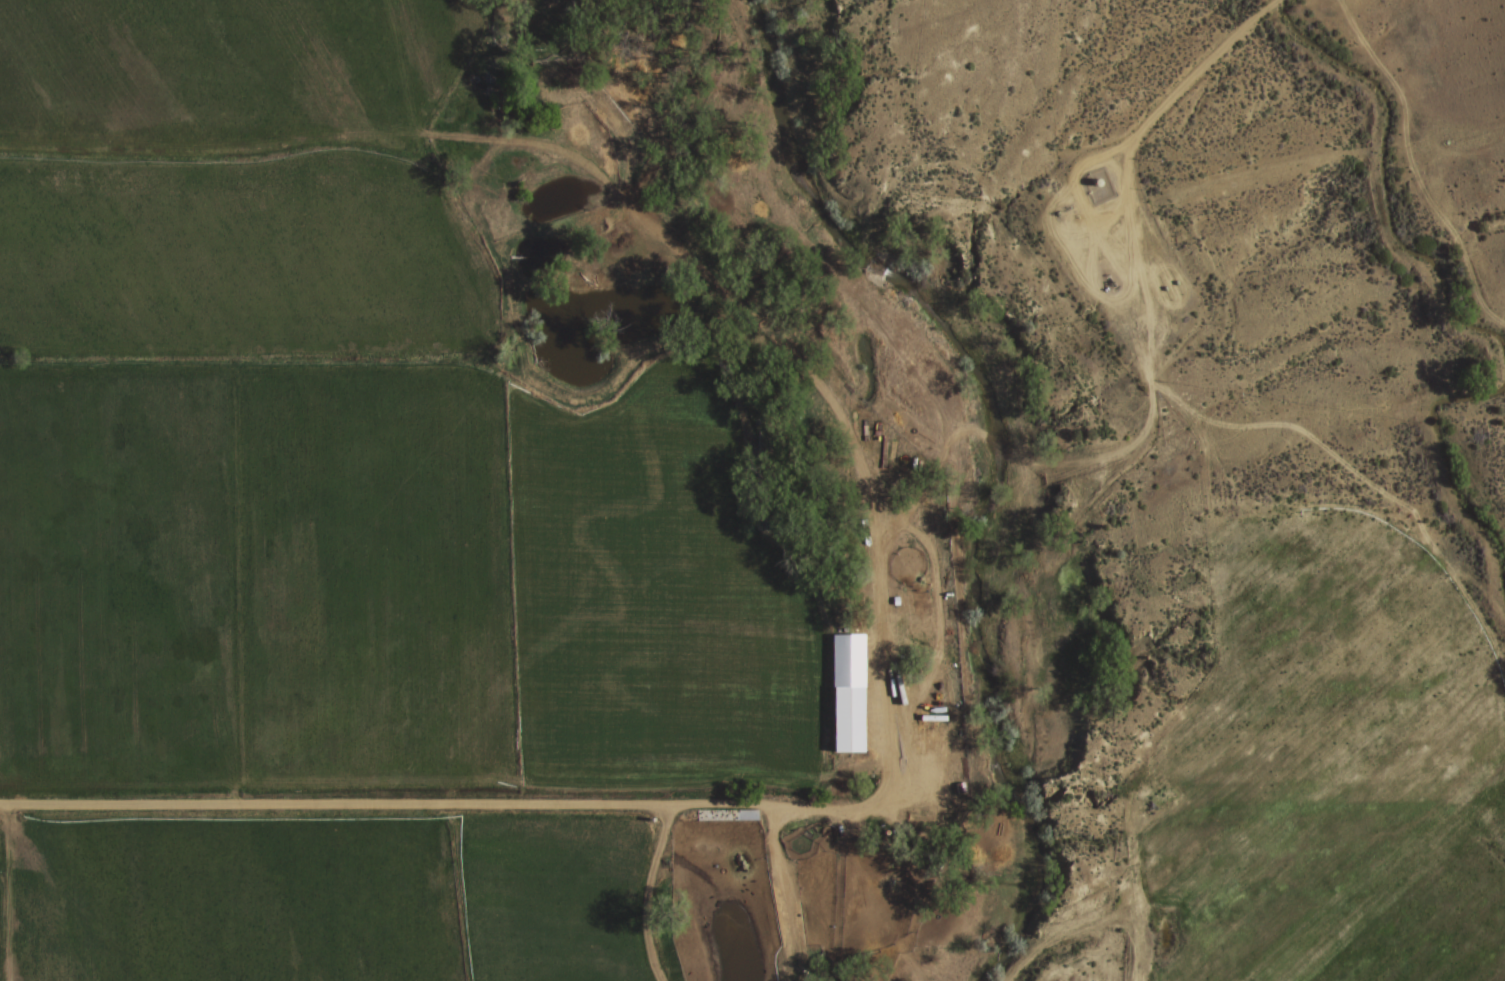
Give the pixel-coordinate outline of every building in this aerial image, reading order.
[(828,688),(828,752),(863,752),(863,688),(828,688)]
